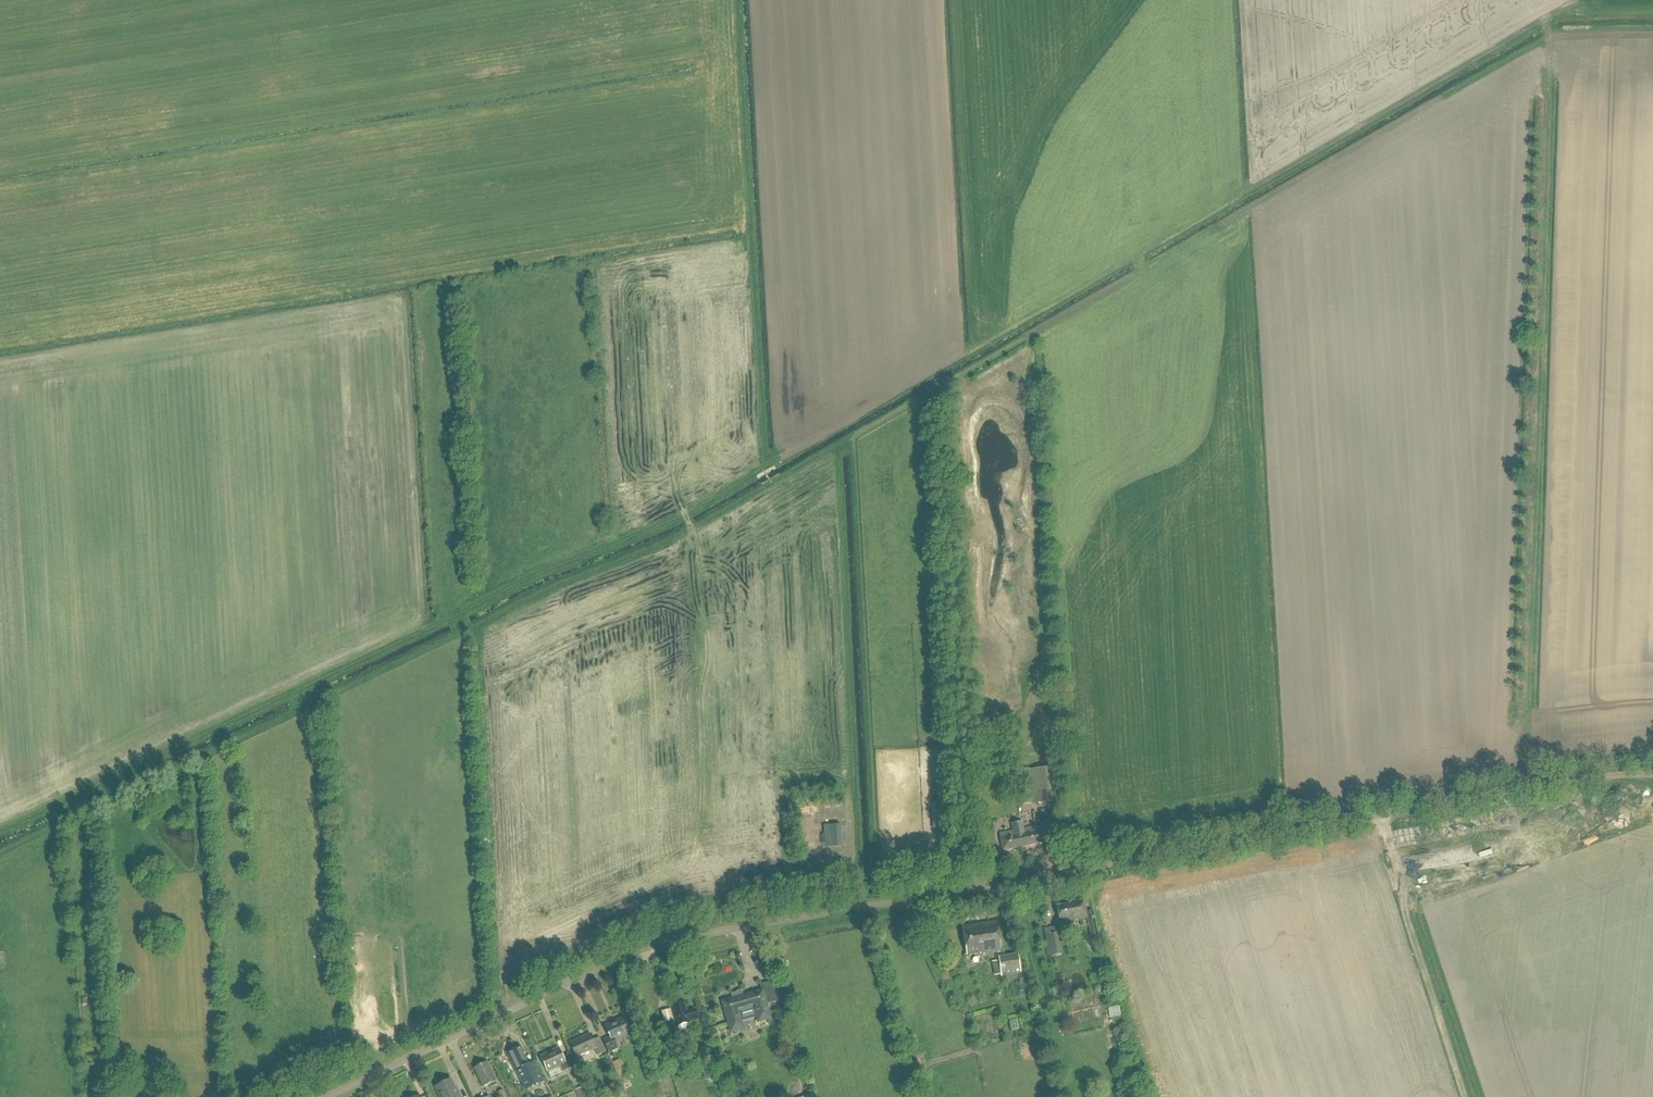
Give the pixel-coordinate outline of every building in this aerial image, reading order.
[(1030,770),(1031,804),(1054,803),(1052,769),(1030,770)] [(829,806),(829,798),(817,799),(817,807),(829,806)] [(941,803),(935,804),(937,829),(944,829),(941,803)] [(999,834),(1002,851),(1043,843),(1044,845),(1054,843),(1051,826),(1034,829),(1034,827),(1024,829),(1022,823),(1011,825),(1012,831),(999,834)] [(841,825),(831,826),(831,830),(824,830),(825,847),(842,846),(841,825)] [(1419,881),(1420,888),(1442,884),(1440,877),(1419,881)] [(1086,913),(1083,899),(1072,902),(1071,904),(1056,907),(1060,923),(1087,917),(1091,936),(1101,935),(1100,927),(1096,928),(1094,912),(1086,913)] [(1001,950),(997,921),(962,927),(966,955),(1001,950)] [(1062,940),(1059,926),(1044,929),(1046,942),(1044,943),(1047,958),(1061,955),(1058,940),(1062,940)] [(1021,974),(1018,954),(998,958),(1001,978),(1021,974)] [(1067,959),(1058,962),(1060,967),(1069,965),(1067,959)] [(743,1029),(741,1022),(738,1010),(753,1006),(758,1023),(770,1019),(766,1005),(780,1001),(775,981),(761,985),(763,991),(743,997),(741,991),(737,992),(737,994),(732,995),(733,999),(722,1002),(731,1033),(743,1029)] [(686,1012),(684,1004),(671,1007),(675,1022),(668,1024),(671,1037),(678,1035),(676,1027),(698,1021),(695,1010),(686,1012)] [(1112,1018),(1123,1016),(1122,1008),(1111,1010),(1112,1018)] [(714,1010),(715,1017),(724,1016),(723,1009),(714,1010)] [(632,1034),(625,1018),(605,1027),(609,1037),(603,1040),(608,1054),(618,1049),(614,1042),(632,1034)] [(593,1040),(590,1034),(570,1043),(576,1058),(594,1049),(597,1056),(606,1052),(599,1038),(593,1040)] [(529,1066),(520,1047),(507,1053),(516,1072),(521,1070),(530,1089),(538,1085),(528,1066),(529,1066)] [(563,1057),(559,1048),(540,1057),(547,1072),(559,1066),(562,1073),(574,1067),(569,1055),(563,1057)] [(608,1060),(601,1063),(603,1070),(611,1067),(608,1060)] [(496,1082),(487,1063),(474,1069),(483,1088),(488,1085),(490,1088),(497,1085),(496,1082)] [(451,1080),(435,1088),(439,1096),(460,1096),(458,1092),(457,1092),(451,1080)] [(584,1087),(575,1091),(578,1096),(588,1096),(584,1087)]
